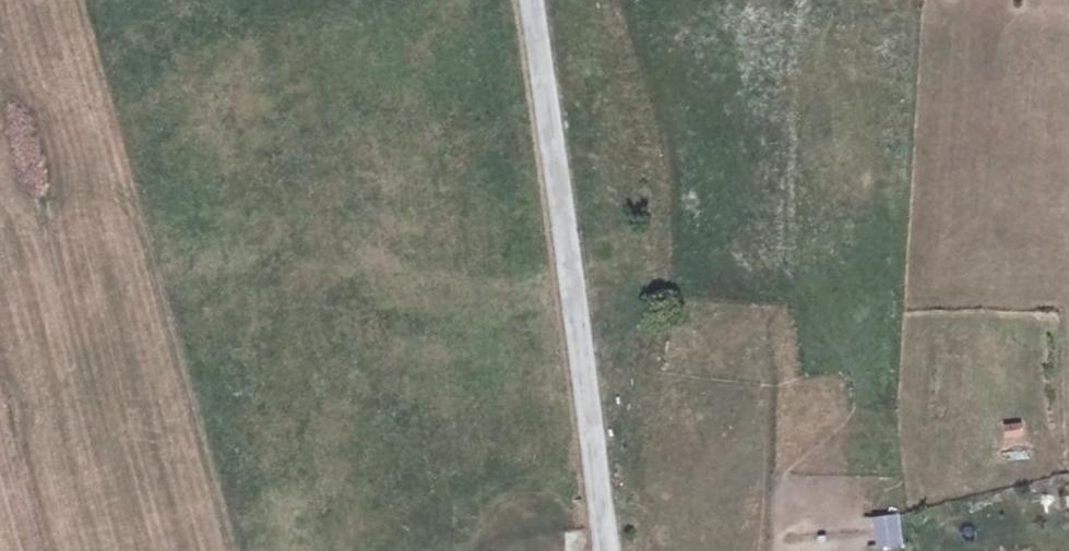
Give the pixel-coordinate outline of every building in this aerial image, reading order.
[(870,517),(873,548),(902,545),(900,514),(870,517)]
